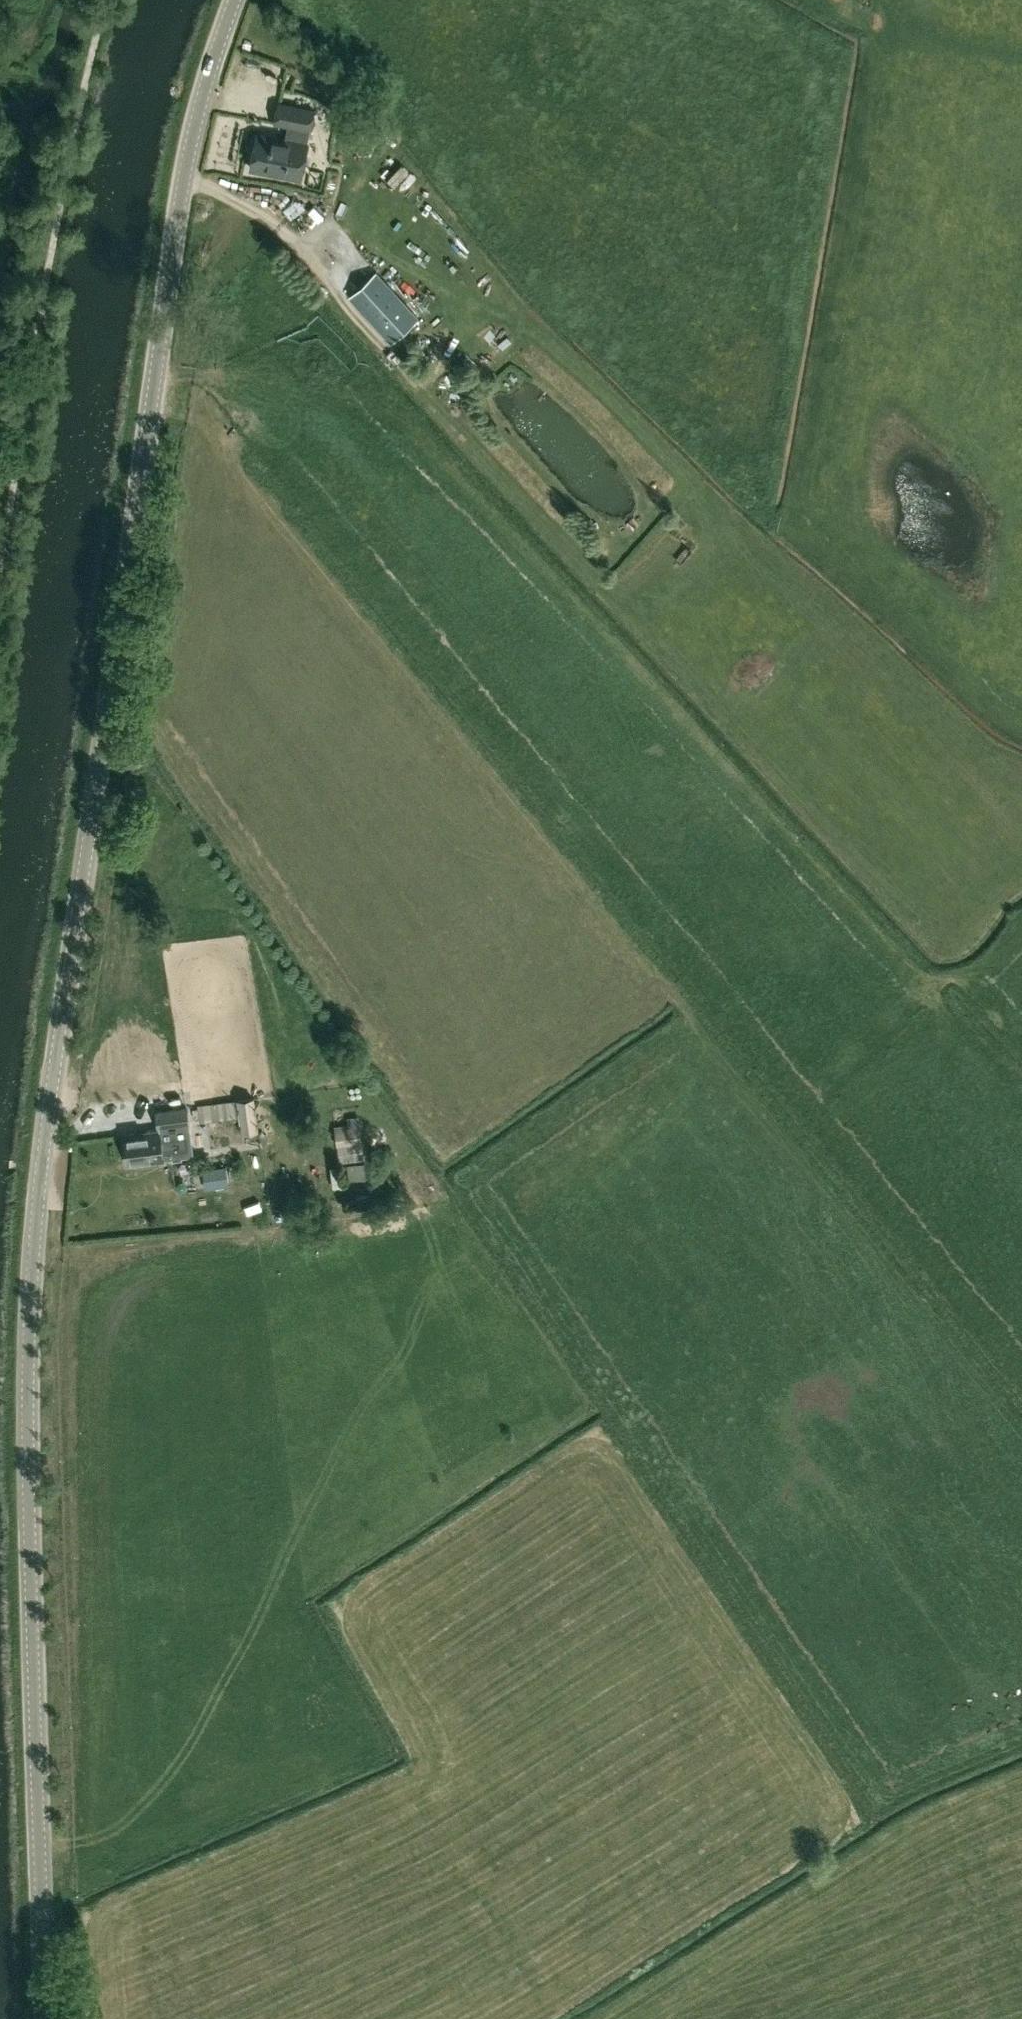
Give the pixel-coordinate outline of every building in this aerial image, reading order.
[(251,168),(301,178),(307,144),(310,130),(314,110),(279,103),(275,123),(288,125),(285,140),(257,134),(251,168)] [(291,197),(301,213),(315,205),(306,188),(291,197)] [(320,242),(330,253),(338,244),(329,234),(320,242)] [(419,318),(377,271),(349,297),(391,343),(419,318)] [(236,1099),(241,1133),(259,1131),(254,1096),(236,1099)] [(188,1106),(155,1110),(158,1130),(159,1130),(162,1153),(175,1151),(172,1127),(191,1125),(188,1106)] [(237,1136),(236,1118),(218,1119),(219,1138),(237,1136)] [(359,1122),(335,1126),(337,1146),(362,1142),(359,1122)] [(125,1135),(129,1163),(163,1159),(162,1153),(159,1130),(158,1130),(125,1135)] [(204,1171),(206,1187),(229,1184),(227,1168),(204,1171)] [(257,1212),(279,1212),(279,1201),(257,1201),(257,1212)]
